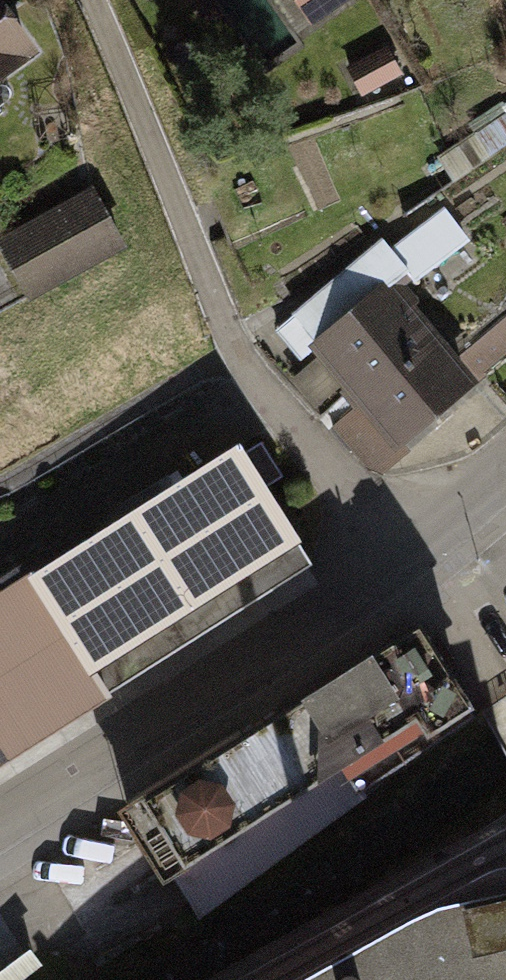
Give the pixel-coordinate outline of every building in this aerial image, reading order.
[(45,59),(2,0),(0,0),(0,92),(45,59)] [(311,27),(351,0),(292,0),(311,27)] [(389,49),(347,71),(362,99),(404,77),(389,49)] [(505,149),(505,114),(437,159),(453,184),(505,149)] [(261,174),(209,198),(226,234),(278,209),(261,174)] [(0,237),(0,251),(29,305),(125,253),(91,189),(0,237)] [(314,362),(337,392),(353,409),(330,428),(364,469),(381,476),(407,454),(404,450),(505,363),(505,307),(458,348),(426,311),(430,307),(418,292),(476,243),(444,206),(388,252),(380,242),(270,333),(303,371),(314,362)] [(236,443),(38,576),(0,600),(0,783),(118,709),(103,688),(310,559),(236,443)] [(417,612),(115,802),(155,871),(169,863),(200,913),(363,793),(352,770),(468,690),(417,612)] [(442,901),(297,979),(505,979),(505,887),(442,901)] [(0,968),(0,979),(17,979),(45,959),(32,944),(0,968)]
